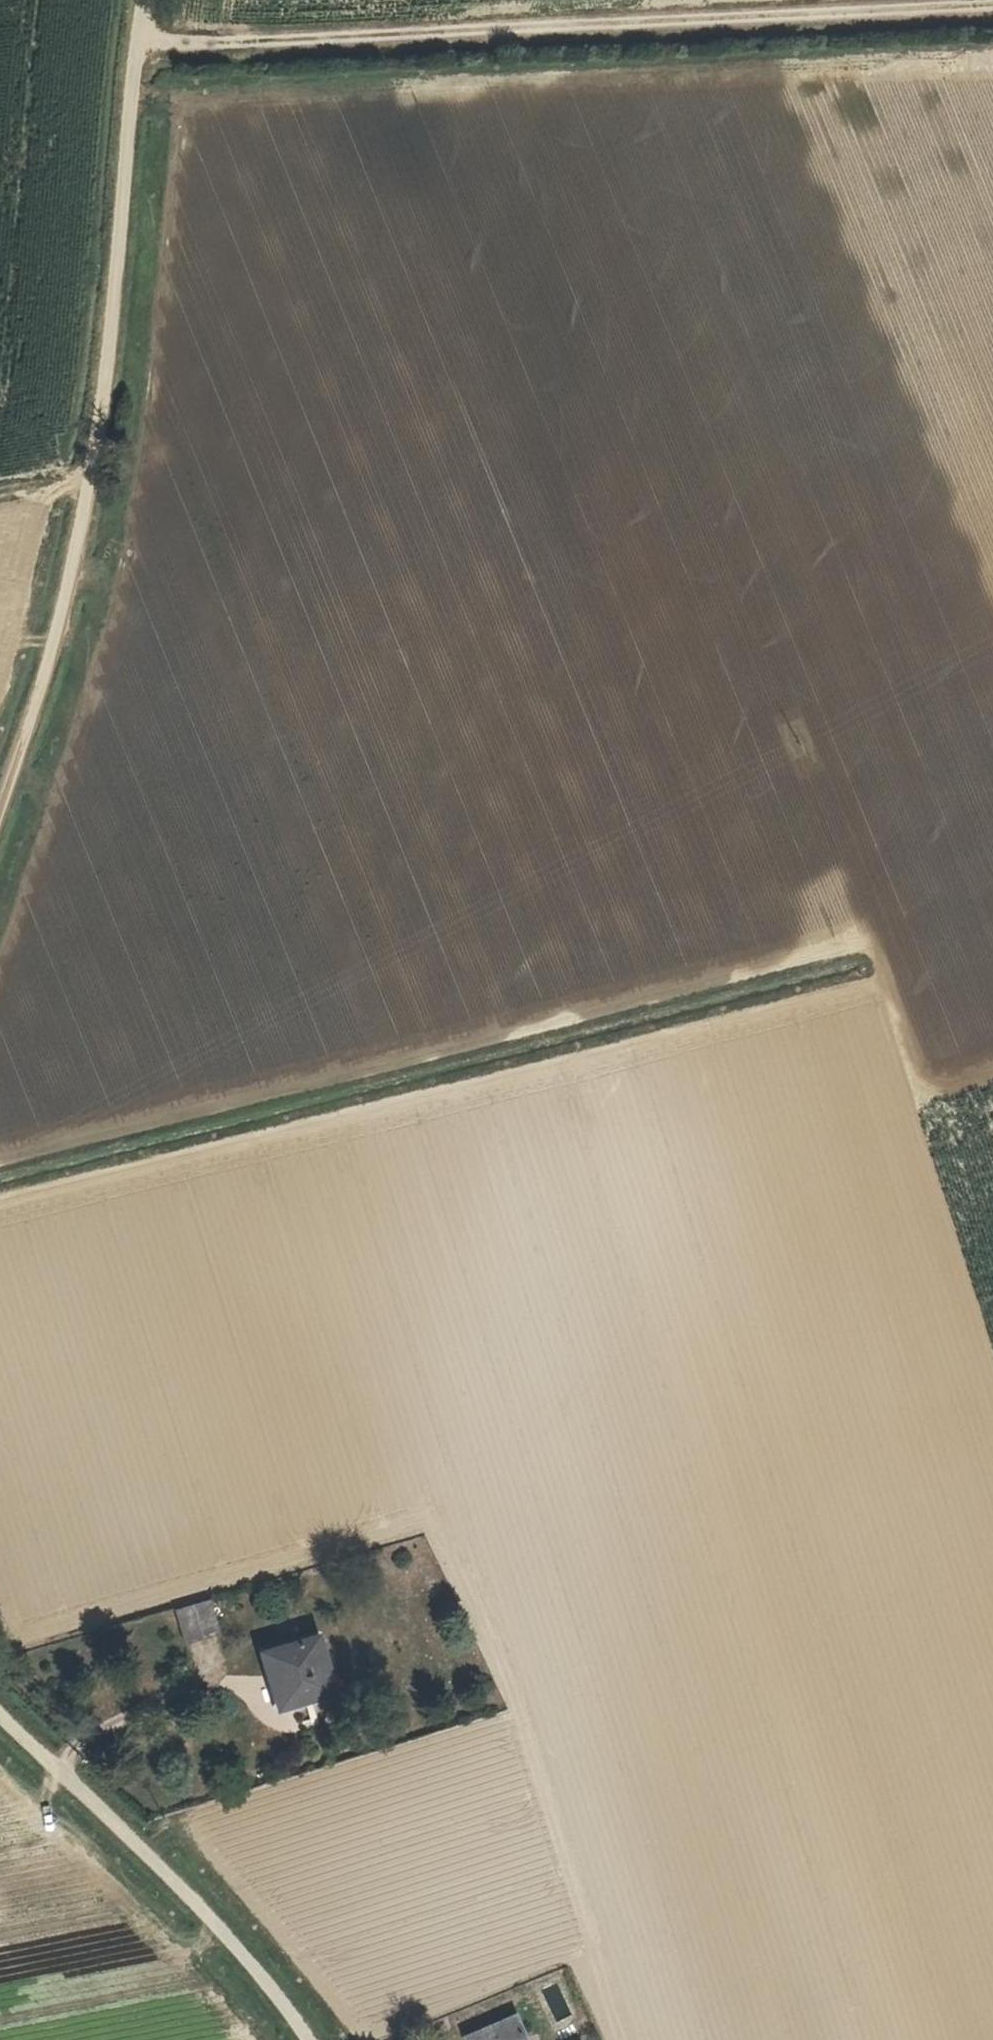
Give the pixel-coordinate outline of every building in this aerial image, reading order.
[(181,1642),(215,1633),(206,1601),(172,1611),(181,1642)] [(329,1693),(314,1640),(261,1655),(276,1709),(329,1693)] [(466,2039),(523,2039),(513,2016),(464,2036),(466,2039)]
